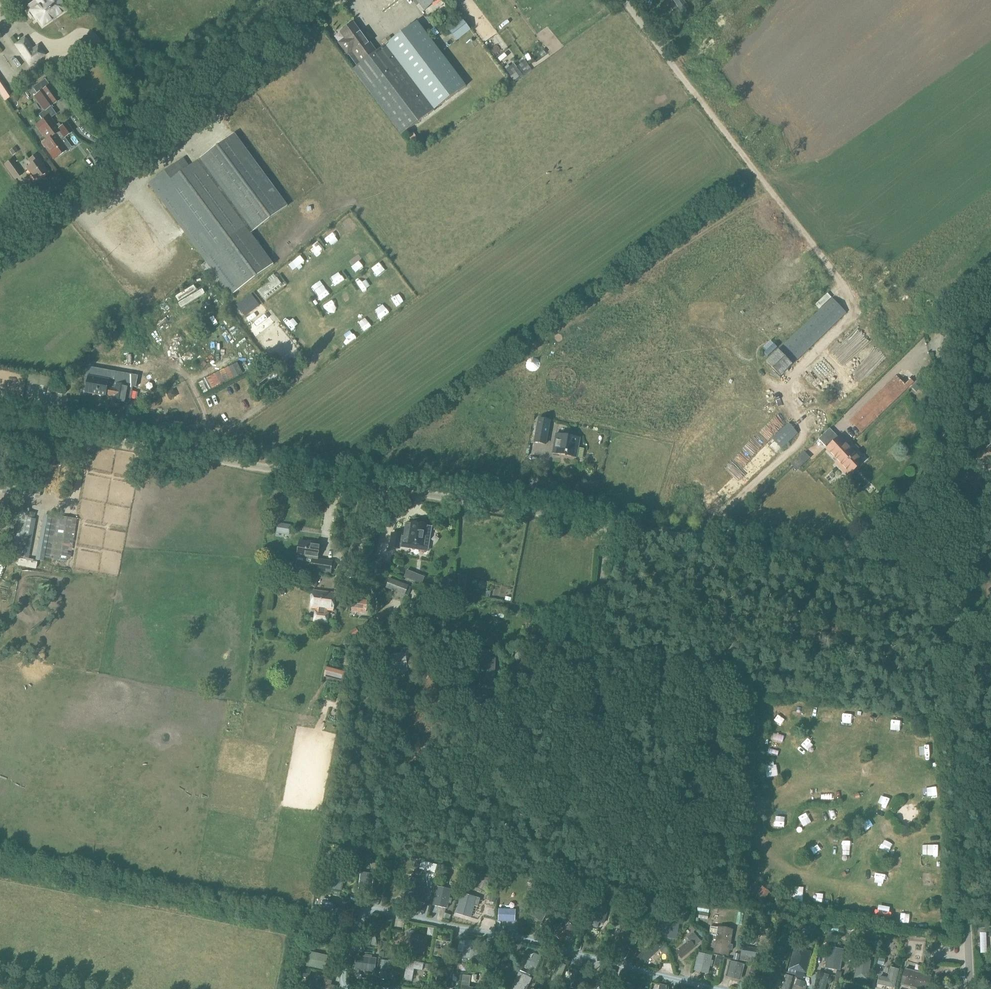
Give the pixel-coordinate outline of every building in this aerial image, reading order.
[(38,2),(39,4),(30,11),(37,20),(39,19),(43,25),(64,10),(60,4),(62,2),(60,0),(38,0),(38,2)] [(425,10),(438,0),(417,0),(425,10)] [(689,7),(684,0),(673,0),(682,12),(689,7)] [(462,20),(448,30),(457,41),(471,31),(462,20)] [(388,44),(436,109),(467,86),(417,21),(388,44)] [(436,109),(388,44),(376,52),(368,42),(370,40),(365,33),(362,34),(354,23),(340,32),(345,38),(338,43),(347,55),(348,54),(357,67),(353,70),(402,135),(436,109)] [(15,46),(30,67),(46,56),(39,45),(34,49),(26,38),(15,46)] [(520,77),(511,65),(506,70),(514,81),(520,77)] [(5,102),(12,97),(0,78),(0,94),(5,102)] [(47,140),(57,133),(60,131),(58,129),(51,119),(56,115),(50,107),(61,99),(50,85),(35,97),(45,111),(39,115),(43,120),(36,125),(47,140)] [(47,140),(42,143),(54,159),(67,150),(56,134),(60,132),(64,138),(72,132),(66,123),(58,129),(60,131),(57,133),(47,140)] [(32,140),(37,134),(29,128),(24,134),(32,140)] [(200,161),(252,232),(288,206),(235,134),(201,159),(201,160),(200,161)] [(43,166),(44,166),(39,159),(40,159),(36,154),(27,160),(31,165),(26,169),(35,181),(47,172),(43,166)] [(4,165),(15,180),(22,175),(11,159),(4,165)] [(252,232),(200,161),(198,162),(198,161),(190,167),(184,159),(149,184),(207,262),(202,266),(222,294),(228,290),(232,296),(274,265),(251,233),(252,232)] [(266,275),(252,285),(257,292),(271,283),(266,275)] [(781,377),(847,313),(832,297),(779,349),(766,362),(781,377)] [(168,347),(174,353),(181,346),(175,340),(168,347)] [(256,354),(245,361),(248,366),(259,358),(256,354)] [(108,386),(106,395),(114,397),(113,404),(125,406),(130,403),(132,391),(119,388),(119,385),(131,386),(154,391),(157,378),(117,370),(115,382),(114,387),(108,386)] [(896,376),(858,413),(870,424),(883,411),(875,403),(883,395),(891,403),(907,387),(896,376)] [(114,387),(115,382),(89,377),(86,393),(106,396),(106,395),(108,386),(114,387)] [(161,386),(164,396),(171,394),(167,384),(161,386)] [(32,409),(50,389),(46,385),(28,405),(32,409)] [(538,419),(534,444),(547,446),(551,421),(538,419)] [(828,449),(827,449),(850,473),(863,462),(840,437),(839,437),(830,428),(819,439),(828,449)] [(720,509),(796,439),(787,430),(712,500),(720,509)] [(580,439),(556,434),(553,453),(577,457),(580,439)] [(810,458),(804,452),(790,465),(797,471),(810,458)] [(52,547),(50,559),(67,562),(69,549),(74,519),(57,517),(52,547)] [(392,534),(390,547),(399,549),(399,547),(408,548),(409,543),(428,546),(431,527),(426,526),(426,524),(410,522),(410,524),(406,524),(404,538),(400,537),(400,535),(392,534)] [(290,536),(291,525),(278,523),(276,534),(290,536)] [(277,535),(276,542),(288,545),(290,538),(277,535)] [(320,545),(300,541),(298,556),(313,559),(311,571),(330,574),(332,561),(317,559),(320,545)] [(28,559),(20,557),(19,557),(17,566),(36,569),(37,560),(35,560),(28,559)] [(390,579),(386,588),(405,595),(409,586),(390,579)] [(328,613),(328,611),(333,611),(336,594),(314,590),(311,609),(312,609),(317,610),(317,612),(315,611),(314,622),(329,624),(330,613),(328,613)] [(365,612),(367,600),(354,598),(352,611),(365,612)] [(406,653),(388,655),(390,672),(408,670),(406,653)] [(474,677),(474,688),(487,689),(494,689),(494,681),(495,658),(480,658),(480,677),(474,677)] [(349,671),(327,665),(324,677),(346,683),(349,671)] [(979,666),(978,683),(990,684),(990,666),(979,666)] [(610,708),(607,696),(594,700),(597,712),(610,708)] [(714,746),(725,738),(718,728),(707,735),(714,746)] [(329,888),(341,891),(346,871),(334,868),(329,888)] [(374,874),(361,872),(358,890),(372,892),(374,874)] [(408,884),(404,898),(422,903),(426,888),(417,886),(419,880),(411,878),(409,884),(408,884)] [(433,905),(447,908),(451,890),(437,887),(433,905)] [(748,901),(761,910),(768,898),(755,890),(748,901)] [(457,913),(471,917),(476,898),(462,894),(457,913)] [(331,906),(332,900),(323,898),(321,912),(346,917),(347,910),(331,906)] [(530,915),(542,922),(549,911),(537,904),(530,915)] [(590,919),(604,923),(608,909),(594,905),(590,919)] [(499,909),(498,921),(515,922),(515,920),(515,909),(499,909)] [(676,939),(679,924),(663,921),(661,928),(663,928),(662,937),(676,939)] [(574,928),(568,922),(555,935),(561,941),(574,928)] [(376,924),(368,923),(363,946),(370,948),(376,924)] [(634,936),(636,933),(629,927),(627,929),(625,928),(618,936),(621,939),(616,944),(623,950),(635,936),(634,936)] [(728,956),(732,930),(711,927),(709,935),(717,936),(714,954),(728,956)] [(322,933),(320,940),(321,940),(343,944),(344,944),(345,937),(344,937),(323,933),(322,933)] [(639,942),(645,936),(641,933),(635,939),(639,942)] [(682,959),(701,941),(694,933),(687,938),(689,941),(676,952),(682,959)] [(409,953),(424,955),(427,938),(412,935),(409,953)] [(434,955),(448,958),(451,943),(437,940),(434,955)] [(656,940),(639,957),(645,963),(662,947),(656,940)] [(463,958),(477,960),(480,943),(466,941),(463,958)] [(761,949),(750,948),(750,946),(742,945),(740,960),(745,961),(744,962),(746,962),(746,961),(756,963),(757,957),(760,958),(761,949)] [(493,953),(500,969),(513,963),(505,947),(493,953)] [(789,973),(795,974),(796,970),(806,973),(811,952),(794,948),(789,973)] [(826,968),(840,970),(843,950),(829,948),(826,968)] [(307,966),(324,970),(327,956),(310,952),(307,966)] [(694,970),(708,973),(712,956),(698,953),(694,970)] [(535,972),(541,957),(534,954),(531,962),(523,959),(520,966),(535,972)] [(372,958),(372,956),(366,955),(364,957),(356,956),(354,970),(375,972),(377,959),(372,958)] [(855,978),(868,980),(870,961),(857,959),(855,978)] [(388,969),(394,969),(395,961),(381,960),(379,978),(387,979),(388,969)] [(414,969),(422,970),(423,964),(408,961),(404,980),(412,981),(414,969)] [(726,976),(740,980),(744,965),(730,962),(726,976)] [(558,987),(566,966),(558,963),(550,984),(558,987)] [(437,986),(451,988),(453,968),(439,966),(437,986)] [(774,969),(766,967),(760,988),(768,988),(774,969)] [(894,988),(899,970),(890,968),(888,978),(879,976),(877,985),(894,988)] [(901,985),(917,988),(927,988),(931,976),(906,969),(901,985)] [(600,970),(596,987),(605,988),(614,988),(618,973),(600,970)] [(532,979),(519,973),(511,988),(527,988),(532,979)] [(580,988),(585,988),(589,977),(576,973),(572,987),(580,988)] [(818,988),(825,988),(829,975),(823,974),(818,988)] [(480,988),(470,987),(471,976),(463,975),(462,988),(480,988)] [(793,977),(786,975),(781,988),(789,988),(793,977)] [(335,986),(330,986),(331,981),(325,980),(324,984),(310,981),(308,988),(334,988),(335,986)]
